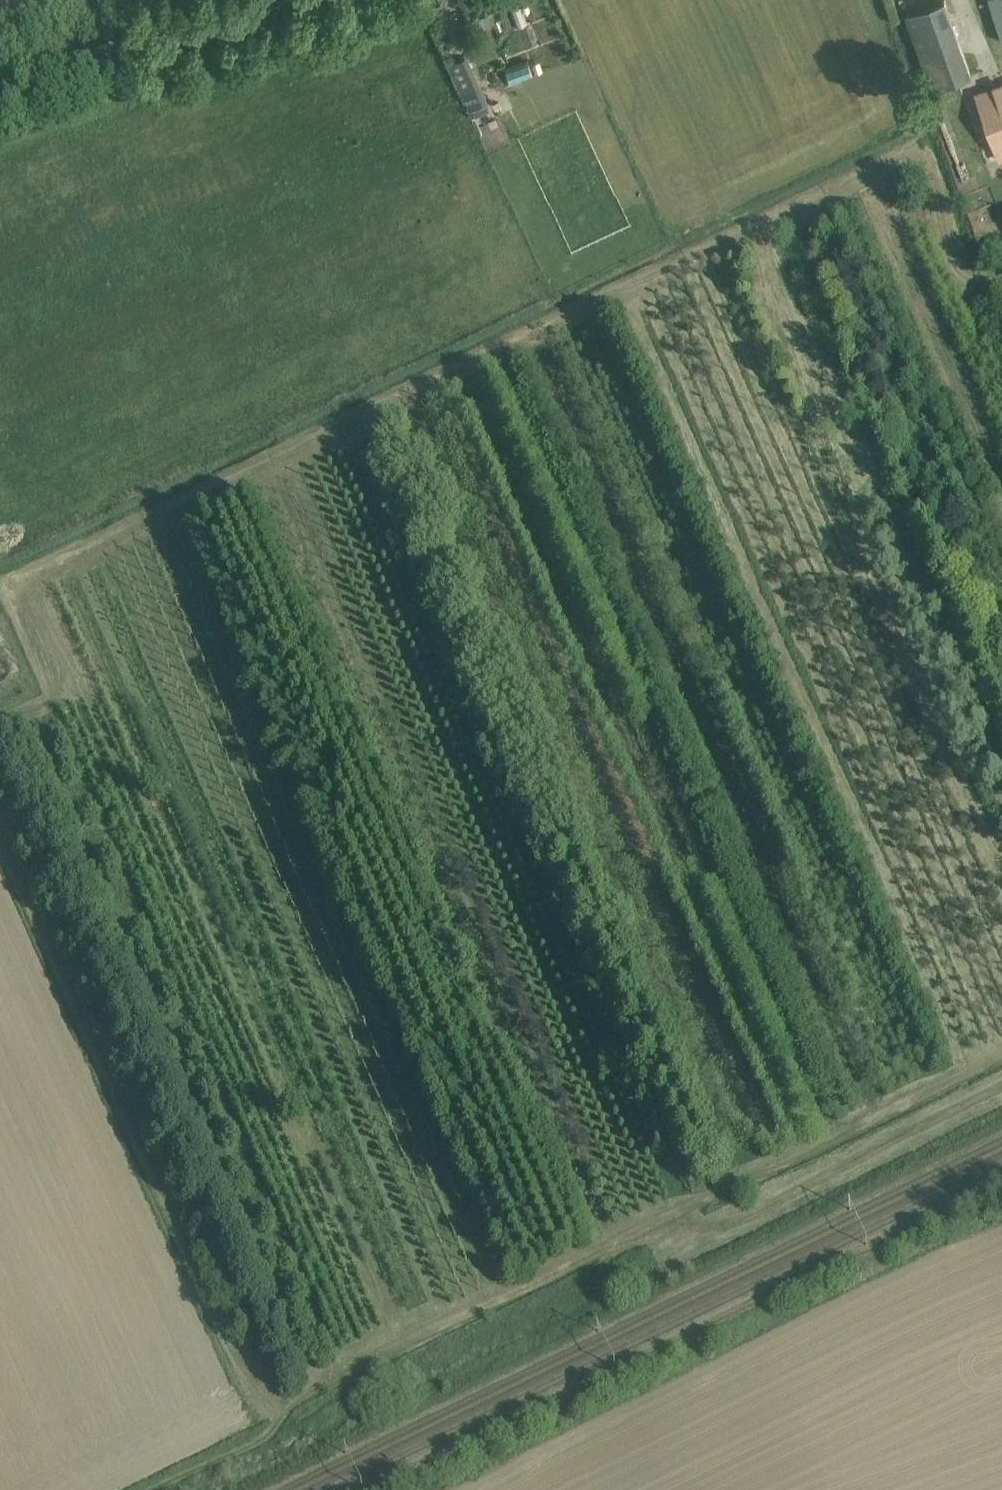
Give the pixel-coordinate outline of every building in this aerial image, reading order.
[(905,13),(931,89),(971,76),(958,37),(950,14),(945,0),(905,13)] [(1001,40),(1001,0),(990,0),(1001,40)] [(478,32),(487,28),(491,27),(486,16),(463,25),(468,36),(478,32)] [(466,56),(450,63),(462,91),(471,109),(485,102),(477,84),(479,83),(466,56)] [(975,94),(999,162),(1001,161),(1001,84),(975,94)]
